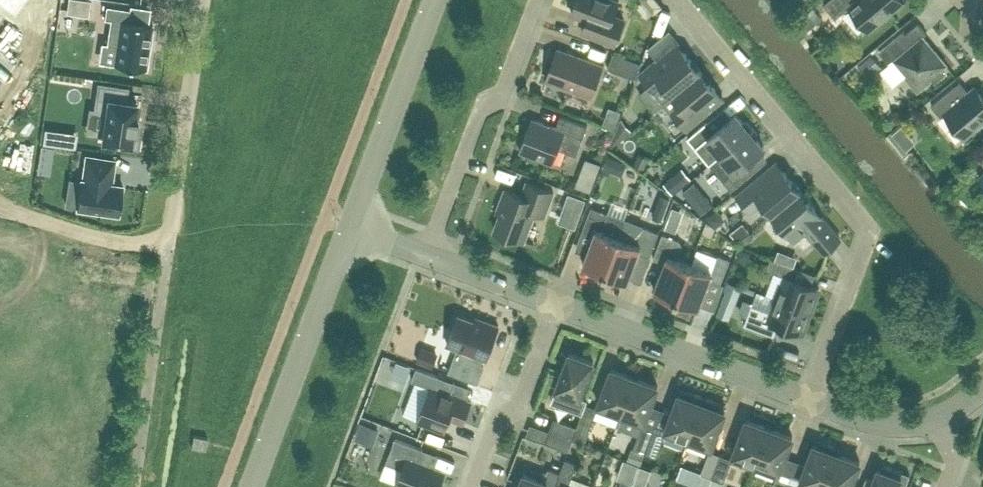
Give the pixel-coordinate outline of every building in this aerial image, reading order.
[(15,16),(27,0),(0,0),(0,5),(15,16)] [(68,12),(89,15),(91,0),(69,0),(68,12)] [(571,12),(596,21),(592,34),(615,43),(624,18),(613,14),(619,0),(576,0),(571,12)] [(679,14),(687,8),(680,0),(668,0),(679,14)] [(903,0),(827,0),(823,3),(835,17),(849,5),(869,30),(904,1),(903,0)] [(100,2),(98,16),(104,17),(100,41),(110,42),(108,61),(139,65),(146,21),(122,18),(124,6),(100,2)] [(926,31),(918,21),(906,32),(903,29),(878,49),(889,62),(894,57),(907,73),(905,75),(918,90),(933,77),(931,75),(946,62),(923,34),(926,31)] [(665,83),(672,92),(700,69),(677,41),(642,70),(641,73),(655,90),(665,83)] [(602,64),(558,48),(547,78),(591,95),(602,64)] [(641,63),(614,53),(608,67),(635,78),(641,63)] [(723,97),(700,69),(672,92),(680,101),(671,109),(686,127),(723,97)] [(98,77),(94,103),(106,105),(102,135),(123,138),(122,141),(138,143),(141,125),(136,124),(137,113),(134,113),(137,97),(126,95),(128,82),(98,77)] [(953,85),(931,103),(940,114),(944,111),(965,135),(982,120),(982,95),(975,85),(964,94),(960,94),(953,85)] [(638,124),(626,109),(611,147),(638,124)] [(712,142),(721,153),(753,126),(748,121),(743,120),(736,112),(715,129),(707,120),(688,136),(701,152),(712,142)] [(587,124),(560,114),(555,126),(532,117),(520,149),(553,162),(558,146),(576,153),(587,124)] [(900,125),(891,133),(895,138),(904,131),(900,125)] [(709,163),(731,189),(751,172),(743,163),(764,146),(757,137),(757,132),(753,126),(721,153),(709,163)] [(41,145),(40,156),(53,158),(55,147),(41,145)] [(649,157),(638,153),(634,163),(644,168),(649,157)] [(80,178),(77,205),(119,211),(122,184),(109,182),(110,174),(112,174),(114,158),(86,154),(83,178),(80,178)] [(772,212),(800,189),(777,161),(736,195),(750,212),(763,201),(772,212)] [(678,193),(696,178),(689,169),(670,184),(678,193)] [(553,190),(527,180),(522,194),(505,188),(500,202),(504,203),(494,228),(524,239),(535,210),(545,214),(553,190)] [(800,189),(772,212),(795,239),(806,230),(823,251),(840,237),(800,189)] [(707,193),(695,203),(703,213),(715,203),(707,193)] [(596,267),(605,270),(625,218),(591,205),(582,230),(594,234),(583,264),(596,268),(596,267)] [(659,231),(643,225),(625,218),(605,270),(614,274),(614,275),(627,280),(638,251),(650,255),(659,231)] [(690,262),(678,257),(683,243),(680,239),(663,232),(653,257),(665,261),(654,290),(667,295),(668,294),(677,297),(690,262)] [(712,270),(690,262),(677,297),(686,300),(685,302),(698,307),(709,278),(721,282),(730,257),(718,253),(712,270)] [(784,274),(776,296),(811,309),(819,287),(789,276),(794,265),(771,256),(767,268),(784,274)] [(811,309),(776,296),(770,310),(752,303),(744,323),(768,332),(773,320),(803,331),(811,309)] [(483,322),(458,313),(447,343),(458,347),(449,370),(478,380),(484,364),(481,363),(483,356),(486,357),(499,324),(485,319),(483,322)] [(438,353),(421,346),(415,361),(432,367),(438,353)] [(594,360),(570,351),(556,387),(580,396),(594,360)] [(455,381),(416,366),(412,377),(431,384),(418,419),(445,429),(450,416),(463,421),(471,399),(451,392),(455,381)] [(598,403),(621,411),(635,375),(612,367),(598,403)] [(643,451),(644,452),(654,427),(643,423),(658,384),(635,375),(621,411),(622,412),(616,427),(636,434),(632,447),(630,446),(624,460),(638,465),(643,451)] [(689,437),(704,395),(684,388),(682,393),(679,392),(665,428),(689,437)] [(725,403),(704,395),(689,437),(712,445),(725,409),(722,408),(725,403)] [(596,408),(583,403),(574,426),(553,418),(544,442),(565,450),(570,437),(582,442),(596,408)] [(733,453),(756,462),(769,426),(746,417),(733,453)] [(376,427),(359,421),(354,438),(371,444),(376,427)] [(793,435),(769,426),(756,462),(779,471),(793,435)] [(654,427),(644,452),(654,455),(663,431),(654,427)] [(207,436),(193,433),(191,444),(205,447),(207,436)] [(395,437),(390,450),(394,452),(390,463),(403,468),(397,483),(409,486),(438,486),(443,485),(441,480),(445,471),(418,461),(423,447),(395,437)] [(837,451),(839,446),(819,438),(816,444),(814,443),(800,479),(823,486),(837,451)] [(699,472),(712,477),(720,454),(708,450),(699,472)] [(823,486),(850,486),(860,460),(837,451),(823,486)] [(730,458),(720,454),(712,477),(721,481),(730,458)] [(565,457),(560,471),(557,480),(567,484),(575,461),(565,457)] [(560,471),(548,467),(544,480),(524,472),(518,486),(554,486),(557,480),(560,471)] [(878,467),(870,486),(898,486),(902,476),(878,467)] [(788,480),(775,475),(770,486),(785,486),(788,480)]
